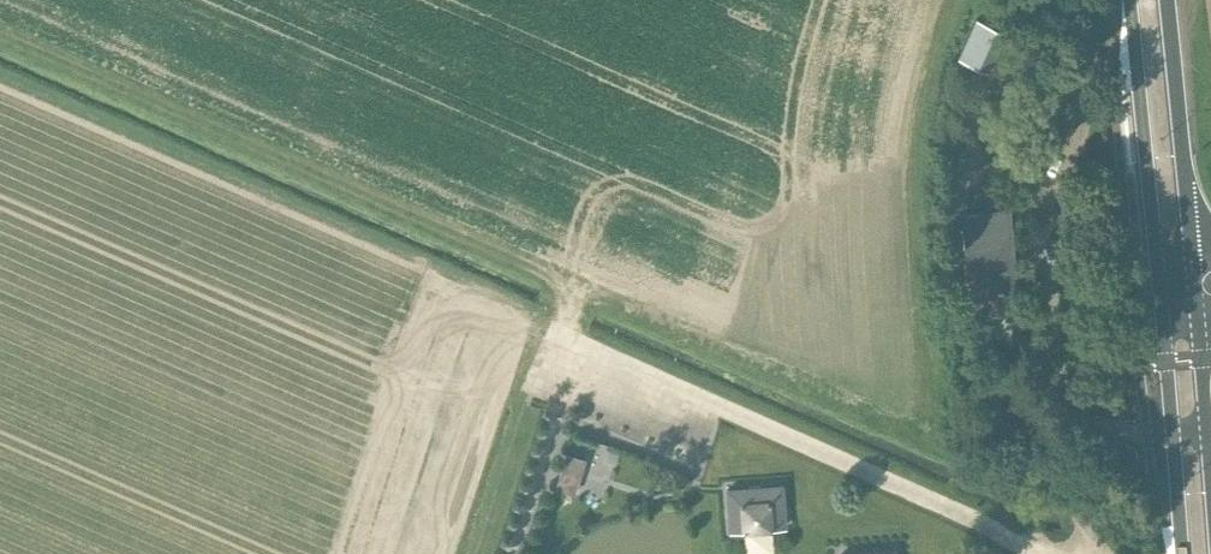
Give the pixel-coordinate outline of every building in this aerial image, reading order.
[(976,17),(958,55),(987,69),(1005,31),(976,17)] [(1010,202),(960,207),(961,212),(968,289),(968,294),(969,312),(969,313),(1015,310),(1013,290),(1014,290),(1017,289),(1010,203),(1010,202)] [(566,452),(555,487),(575,493),(576,488),(586,458),(568,452),(566,452)] [(782,482),(725,486),(729,531),(785,526),(782,482)]
